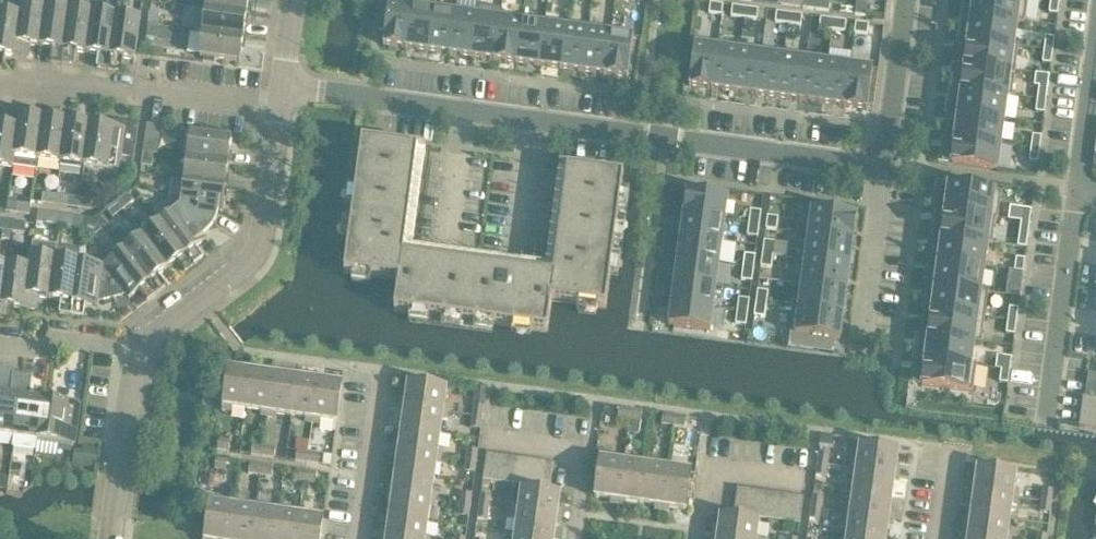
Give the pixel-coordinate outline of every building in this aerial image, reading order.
[(246,15),(248,0),(206,0),(205,10),(246,15)] [(385,33),(383,47),(406,50),(412,3),(390,0),(389,6),(380,4),(377,32),(385,33)] [(817,1),(812,0),(804,0),(803,10),(816,11),(817,1)] [(971,16),(1025,23),(1028,0),(973,0),(971,16)] [(817,1),(816,11),(829,13),(830,2),(817,1)] [(1051,2),(1049,15),(1058,16),(1060,3),(1051,2)] [(434,6),(412,3),(406,50),(428,53),(434,6)] [(710,4),(709,15),(722,17),(723,6),(710,4)] [(1,71),(3,58),(15,59),(22,5),(20,18),(0,16),(0,71),(1,71)] [(22,5),(15,59),(26,61),(28,48),(40,50),(45,8),(22,5)] [(428,53),(450,56),(456,9),(434,6),(428,53)] [(856,6),(855,17),(866,18),(867,8),(856,6)] [(472,59),(479,12),(479,7),(478,12),(456,9),(450,56),(472,59)] [(479,7),(479,12),(472,59),(495,62),(501,10),(479,7)] [(733,7),(731,18),(744,20),(745,9),(733,7)] [(61,66),(69,11),(45,8),(40,50),(51,51),(49,64),(61,66)] [(246,15),(205,10),(204,10),(196,9),(193,32),(201,33),(201,34),(242,39),(244,21),(247,21),(248,16),(245,16),(246,15)] [(744,20),(757,21),(758,11),(745,9),(744,20)] [(523,18),(502,15),(503,10),(501,10),(495,62),(517,65),(523,18)] [(87,56),(92,15),(69,11),(61,66),(73,67),(75,54),(87,56)] [(775,24),(788,26),(790,15),(777,13),(775,24)] [(147,27),(157,28),(159,16),(149,14),(147,27)] [(108,72),(116,18),(92,15),(87,56),(98,57),(96,70),(108,72)] [(788,26),(801,27),(803,17),(790,15),(788,26)] [(971,16),(968,40),(1019,47),(1014,46),(1017,24),(1025,25),(1025,23),(971,16)] [(116,18),(108,72),(120,73),(121,60),(134,62),(139,21),(116,18)] [(523,18),(517,65),(539,68),(545,21),(523,18)] [(821,19),(819,30),(832,31),(834,21),(821,19)] [(545,21),(539,68),(562,71),(567,24),(545,21)] [(832,31),(845,33),(847,23),(834,21),(832,31)] [(567,24),(562,71),(584,74),(590,27),(567,24)] [(855,34),(867,36),(869,26),(856,24),(855,34)] [(156,41),(157,28),(147,27),(145,40),(156,41)] [(590,27),(584,74),(606,77),(612,30),(590,27)] [(634,33),(612,30),(606,77),(628,80),(634,33)] [(245,39),(242,39),(201,34),(198,58),(239,63),(241,44),(244,44),(245,39)] [(1046,38),(1044,51),(1053,52),(1055,39),(1046,38)] [(968,40),(965,65),(1016,72),(1019,47),(968,40)] [(717,50),(695,47),(689,88),(712,91),(717,50)] [(734,93),(739,53),(717,50),(712,91),(734,93)] [(1044,51),(1042,64),(1051,65),(1053,52),(1044,51)] [(734,93),(756,96),(762,55),(739,53),(734,93)] [(756,96),(778,99),(784,58),(762,55),(756,96)] [(778,99),(801,102),(806,61),(784,58),(778,99)] [(823,105),(829,64),(806,61),(801,102),(823,105)] [(845,108),(851,67),(829,64),(823,105),(845,108)] [(965,65),(961,89),(1013,96),(1016,72),(965,65)] [(845,108),(868,111),(873,70),(851,67),(845,108)] [(1036,75),(1034,87),(1039,87),(1038,100),(1046,102),(1048,89),(1050,77),(1036,75)] [(961,89),(958,114),(1004,120),(1007,98),(1012,99),(1013,96),(961,89)] [(1038,100),(1036,114),(1045,115),(1046,102),(1038,100)] [(12,168),(14,157),(19,116),(8,114),(6,127),(0,126),(0,169),(12,170),(12,168)] [(958,114),(955,140),(1001,146),(1004,120),(958,114)] [(19,116),(14,157),(12,168),(36,171),(38,161),(37,160),(43,117),(37,116),(37,118),(19,116)] [(61,164),(67,122),(48,120),(49,117),(43,117),(37,160),(38,161),(61,164)] [(85,167),(91,123),(85,122),(84,124),(67,122),(61,164),(63,164),(64,166),(68,169),(75,170),(80,168),(82,167),(85,167)] [(91,123),(85,167),(121,172),(123,159),(132,160),(132,163),(133,163),(138,124),(119,122),(119,123),(120,123),(119,129),(95,126),(96,124),(91,123)] [(143,153),(153,155),(153,153),(157,154),(161,126),(146,124),(143,153)] [(186,136),(184,151),(188,152),(187,159),(228,165),(230,165),(231,159),(228,159),(231,140),(190,134),(190,137),(186,136)] [(1033,137),(1031,150),(1040,151),(1042,138),(1033,137)] [(955,140),(952,164),(998,171),(1001,146),(955,140)] [(552,302),(606,309),(624,179),(624,177),(568,169),(553,277),(404,257),(418,149),(362,142),(362,145),(344,274),(398,282),(394,313),(548,333),(552,302)] [(1031,150),(1029,163),(1038,164),(1040,151),(1031,150)] [(152,167),(153,155),(143,153),(141,166),(152,167)] [(187,159),(184,184),(227,190),(228,184),(225,183),(228,165),(187,159)] [(169,202),(169,203),(209,226),(213,228),(216,222),(219,212),(221,212),(223,193),(226,194),(227,190),(184,184),(176,183),(174,190),(172,196),(169,202)] [(948,187),(945,214),(996,221),(998,221),(1002,194),(948,187)] [(684,215),(725,221),(728,198),(687,192),(684,215)] [(55,206),(57,197),(42,195),(41,204),(55,206)] [(117,204),(123,212),(133,203),(126,196),(117,204)] [(55,206),(68,208),(69,199),(57,197),(55,206)] [(78,209),(79,209),(91,211),(93,201),(79,199),(78,209)] [(161,213),(156,217),(193,266),(203,258),(195,248),(205,240),(204,239),(210,232),(213,228),(209,226),(169,203),(165,208),(161,213)] [(113,221),(123,212),(117,204),(106,213),(113,221)] [(17,205),(16,214),(28,216),(30,206),(17,205)] [(1032,211),(1023,210),(1021,223),(1030,224),(1032,211)] [(761,213),(751,211),(749,224),(760,226),(761,213)] [(812,211),(808,236),(853,242),(857,216),(812,211)] [(36,226),(35,228),(46,229),(46,224),(60,226),(61,216),(37,212),(36,223),(36,226)] [(945,214),(942,238),(992,245),(996,221),(945,214)] [(722,243),(725,221),(684,215),(681,237),(722,243)] [(61,216),(60,226),(72,228),(82,234),(84,219),(74,217),(61,216)] [(160,224),(142,238),(166,269),(176,261),(184,272),(193,266),(156,217),(156,218),(160,224)] [(97,218),(93,221),(96,236),(105,228),(97,218)] [(766,230),(777,232),(778,219),(768,218),(766,230)] [(96,236),(93,221),(84,219),(82,234),(96,236)] [(12,223),(0,222),(0,232),(3,232),(1,241),(10,242),(11,233),(12,223)] [(11,233),(24,235),(26,225),(12,223),(11,233)] [(1019,236),(1028,237),(1030,224),(1021,223),(1019,236)] [(760,226),(749,224),(747,237),(758,239),(760,226)] [(808,236),(805,260),(795,259),(850,267),(853,242),(808,236)] [(678,259),(719,265),(722,243),(681,237),(678,259)] [(142,238),(123,252),(154,294),(165,286),(157,276),(166,269),(142,238)] [(987,245),(992,246),(992,245),(942,238),(939,263),(984,269),(987,245)] [(775,244),(764,242),(763,255),(773,256),(775,244)] [(30,270),(24,310),(25,311),(35,312),(37,298),(50,300),(55,260),(57,247),(33,243),(32,256),(30,270)] [(55,260),(50,300),(61,302),(59,315),(71,317),(79,263),(81,250),(57,247),(55,260)] [(123,252),(104,266),(111,299),(127,294),(129,297),(139,290),(147,300),(154,294),(123,252)] [(771,269),(773,256),(763,255),(761,268),(771,269)] [(756,257),(745,256),(743,268),(754,270),(756,257)] [(675,282),(716,288),(719,265),(678,259),(675,282)] [(847,292),(850,267),(795,259),(791,284),(847,292)] [(1023,274),(1025,261),(1016,260),(1015,273),(1023,274)] [(79,263),(71,317),(83,319),(85,305),(96,307),(97,303),(111,299),(104,266),(103,266),(79,263)] [(939,263),(935,287),(988,294),(989,293),(981,292),(984,269),(939,263)] [(0,313),(0,321),(11,322),(13,309),(24,310),(30,270),(6,267),(0,313)] [(742,281),(752,283),(754,270),(743,268),(742,281)] [(672,304),(713,310),(716,288),(675,282),(672,304)] [(793,309),(793,310),(843,317),(847,292),(791,284),(791,285),(802,286),(798,309),(793,309)] [(1007,285),(1005,296),(1020,298),(1022,287),(1013,285),(1007,285)] [(932,312),(985,319),(988,294),(935,287),(932,312)] [(756,304),(767,306),(768,293),(758,291),(756,304)] [(748,314),(750,301),(739,300),(737,312),(748,314)] [(669,327),(710,332),(713,310),(672,304),(669,327)] [(754,317),(765,319),(767,306),(756,304),(754,317)] [(1018,310),(1010,309),(1008,322),(1017,323),(1018,310)] [(836,341),(840,342),(843,317),(793,310),(790,335),(823,339),(836,341)] [(736,325),(746,327),(748,314),(737,312),(736,325)] [(932,312),(929,336),(982,343),(985,319),(932,312)] [(1008,322),(1006,335),(1015,336),(1017,323),(1008,322)] [(929,336),(926,361),(976,367),(971,366),(974,343),(982,344),(982,343),(929,336)] [(823,339),(821,353),(834,355),(836,341),(823,339)] [(998,357),(996,370),(1001,371),(1010,372),(1012,359),(1003,358),(998,357)] [(922,387),(972,394),(976,367),(926,361),(922,387)] [(246,412),(251,373),(229,370),(223,408),(246,412)] [(1001,371),(1000,384),(1008,385),(1010,372),(1001,371)] [(268,415),(274,376),(251,373),(246,412),(268,415)] [(22,377),(11,376),(8,398),(0,396),(0,435),(14,437),(22,377)] [(291,418),(296,380),(274,376),(268,415),(291,418)] [(37,445),(43,402),(28,400),(31,379),(22,377),(14,437),(12,449),(36,453),(37,445)] [(313,421),(319,383),(296,380),(291,418),(313,421)] [(319,383),(313,421),(336,425),(341,386),(319,383)] [(404,408),(443,413),(446,391),(407,385),(404,408)] [(1085,399),(1083,399),(1081,413),(1095,415),(1095,401),(1085,399)] [(43,402),(37,445),(71,450),(72,445),(74,445),(79,407),(43,402)] [(471,418),(482,419),(484,408),(473,406),(471,418)] [(440,436),(443,413),(404,408),(400,430),(440,436)] [(629,422),(631,411),(620,410),(618,421),(629,422)] [(639,435),(641,424),(642,413),(631,411),(629,422),(627,434),(639,435)] [(1081,413),(1079,428),(1081,428),(1095,430),(1095,415),(1081,413)] [(673,428),(675,418),(663,416),(662,427),(673,428)] [(481,431),(482,419),(471,418),(470,430),(481,431)] [(675,418),(673,428),(684,430),(686,419),(675,418)] [(437,458),(440,436),(400,430),(397,452),(437,458)] [(230,442),(218,441),(217,451),(229,452),(230,442)] [(74,452),(73,467),(76,468),(96,470),(98,448),(84,446),(83,452),(78,452),(74,452)] [(263,458),(264,447),(253,446),(251,456),(263,458)] [(264,447),(263,458),(274,459),(275,448),(264,447)] [(855,470),(895,475),(898,453),(858,448),(855,470)] [(466,462),(476,463),(478,452),(467,450),(466,462)] [(434,480),(437,458),(397,452),(394,475),(434,480)] [(306,465),(307,454),(296,453),(294,463),(306,465)] [(307,454),(306,465),(317,467),(319,456),(307,454)] [(495,483),(499,456),(486,454),(482,481),(495,483)] [(818,455),(816,466),(827,468),(829,456),(818,455)] [(509,485),(512,458),(499,456),(495,483),(509,485)] [(522,486),(526,460),(512,458),(509,485),(522,486)] [(228,462),(216,460),(215,471),(227,472),(228,462)] [(535,488),(539,462),(526,460),(522,486),(535,488)] [(617,502),(622,464),(600,461),(594,499),(617,502)] [(475,475),(476,463),(466,462),(464,473),(475,475)] [(539,462),(535,488),(549,490),(552,464),(539,462)] [(640,505),(645,467),(622,464),(617,502),(640,505)] [(260,477),(262,466),(250,465),(249,475),(260,477)] [(262,466),(260,477),(272,478),(273,468),(262,466)] [(826,479),(827,468),(816,466),(815,478),(826,479)] [(662,509),(668,470),(645,467),(640,505),(662,509)] [(668,470),(662,509),(685,512),(690,473),(668,470)] [(892,498),(895,475),(855,470),(852,493),(892,498)] [(975,493),(1013,498),(1016,476),(978,471),(975,493)] [(303,484),(305,473),(293,472),(292,482),(303,484)] [(305,473),(303,484),(315,486),(317,475),(305,473)] [(431,503),(434,480),(394,475),(391,497),(431,503)] [(747,516),(751,491),(737,489),(734,514),(747,516)] [(505,504),(504,512),(513,513),(517,514),(556,519),(559,496),(520,491),(518,506),(505,504)] [(761,518),(764,493),(751,491),(747,516),(761,518)] [(1041,502),(1051,504),(1053,492),(1042,491),(1041,502)] [(774,520),(778,495),(764,493),(761,518),(774,520)] [(889,520),(892,498),(852,493),(849,515),(889,520)] [(1010,521),(1013,498),(975,493),(972,515),(1010,521)] [(459,506),(470,507),(471,496),(461,494),(459,506)] [(787,522),(791,497),(778,495),(774,520),(787,522)] [(428,525),(431,503),(391,497),(388,519),(428,525)] [(478,508),(489,510),(491,498),(480,497),(478,508)] [(791,497),(787,522),(799,523),(803,498),(791,497)] [(810,510),(821,512),(823,500),(812,499),(810,510)] [(1050,515),(1051,504),(1041,502),(1039,514),(1050,515)] [(232,506),(210,503),(205,538),(228,538),(232,506)] [(255,510),(232,506),(228,538),(251,538),(255,510)] [(468,519),(470,507),(459,506),(458,518),(468,519)] [(488,522),(489,510),(478,508),(476,520),(488,522)] [(278,513),(255,510),(251,538),(274,538),(278,513)] [(819,523),(821,512),(810,510),(809,522),(819,523)] [(300,516),(278,513),(274,538),(297,538),(300,516)] [(514,537),(532,538),(553,538),(556,519),(517,514),(514,537)] [(889,520),(849,515),(847,538),(857,538),(886,538),(889,520)] [(1010,521),(972,515),(969,538),(978,538),(1008,538),(1010,521)] [(297,538),(320,538),(323,520),(300,516),(297,538)] [(759,523),(720,518),(717,538),(757,538),(759,523)] [(428,525),(388,519),(385,538),(426,538),(428,525)]
